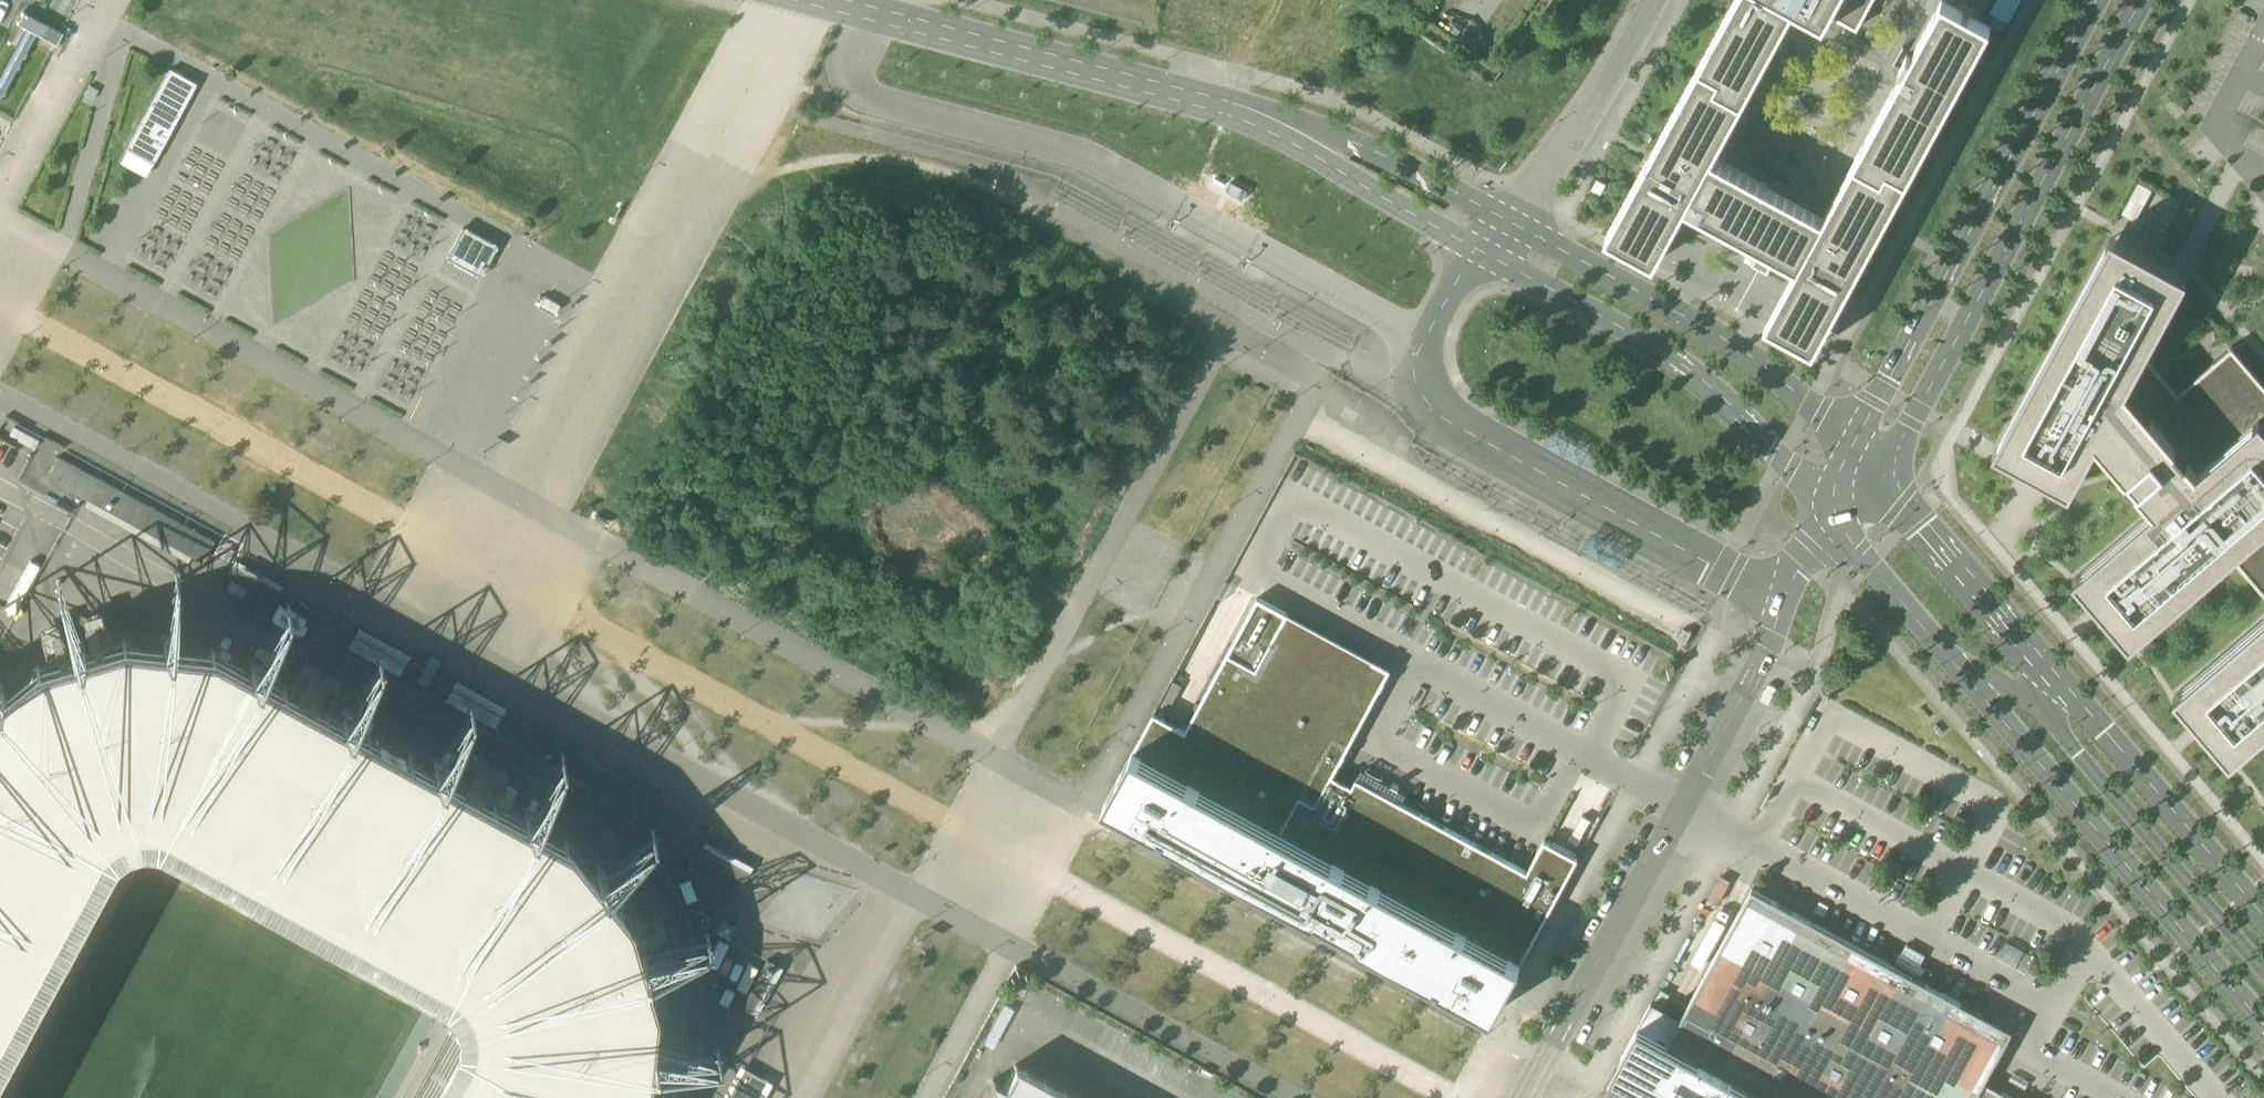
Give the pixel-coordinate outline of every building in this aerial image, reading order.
[(1824,217),(1714,156),(1794,9),(1825,25),(1832,14),(1858,28),(1872,0),(1735,0),(1607,236),(1655,263),(1687,206),(1762,247),(1778,256),(1797,267),(1766,324),(1815,350),(1992,26),(1944,0),(1943,0),(1912,56),(1908,54),(1900,68),(1904,71),(1824,217)] [(127,148),(154,163),(166,140),(159,135),(176,102),(184,107),(197,83),(170,68),(127,148)] [(2185,109),(2175,98),(2166,105),(2177,117),(2185,109)] [(184,107),(176,102),(159,135),(166,140),(184,107)] [(218,118),(207,139),(228,150),(239,129),(218,118)] [(1248,191),(1232,182),(1226,191),(1242,200),(1248,191)] [(464,227),(448,257),(480,274),(497,245),(464,227)] [(2112,233),(2026,391),(1994,449),(2071,491),(2097,442),(2154,507),(2074,575),(2131,642),(2233,555),(2263,592),(2263,382),(2232,346),(2178,392),(2146,353),(2189,275),(2112,233)] [(1778,256),(1762,247),(1752,265),(1768,274),(1778,256)] [(216,539),(58,458),(47,477),(83,497),(203,562),(210,551),(216,539)] [(282,589),(235,565),(230,574),(276,598),(282,589)] [(645,1087),(650,1050),(721,1055),(723,1049),(651,1037),(654,996),(643,959),(713,934),(711,931),(640,947),(629,909),(606,877),(657,830),(654,825),(597,865),(571,838),(545,819),(574,757),(570,755),(534,814),(452,770),(481,705),(477,703),(441,763),(359,718),(388,656),(385,653),(347,713),(264,668),(294,603),(291,602),(254,663),(216,642),(175,637),(179,569),(175,567),(165,637),(122,631),(82,643),(59,576),(55,576),(70,647),(33,658),(0,682),(0,1042),(113,835),(122,827),(136,821),(152,822),(448,985),(457,997),(461,1010),(459,1025),(419,1097),(640,1097),(645,1087)] [(1105,804),(1494,1015),(1578,858),(1544,840),(1527,871),(1357,779),(1353,787),(1333,776),(1336,767),(1390,669),(1259,597),(1186,731),(1154,714),(1105,804)] [(2174,692),(2232,759),(2260,734),(2263,731),(2263,615),(2174,692)] [(424,666),(416,680),(427,686),(434,674),(435,672),(442,660),(431,653),(424,666)] [(551,741),(539,734),(535,741),(547,748),(551,741)] [(752,867),(705,841),(697,856),(744,881),(752,867)] [(1753,889),(1668,1044),(1766,1097),(1976,1097),(1995,1063),(1981,1013),(1753,889)] [(767,959),(742,1006),(757,1014),(783,968),(767,959)] [(1014,991),(1024,996),(1029,987),(1019,982),(1014,991)] [(1638,1028),(1610,1078),(1647,1097),(1766,1097),(1668,1044),(1638,1028)] [(1015,1064),(1004,1084),(993,1078),(982,1097),(1078,1097),(1015,1064)]
